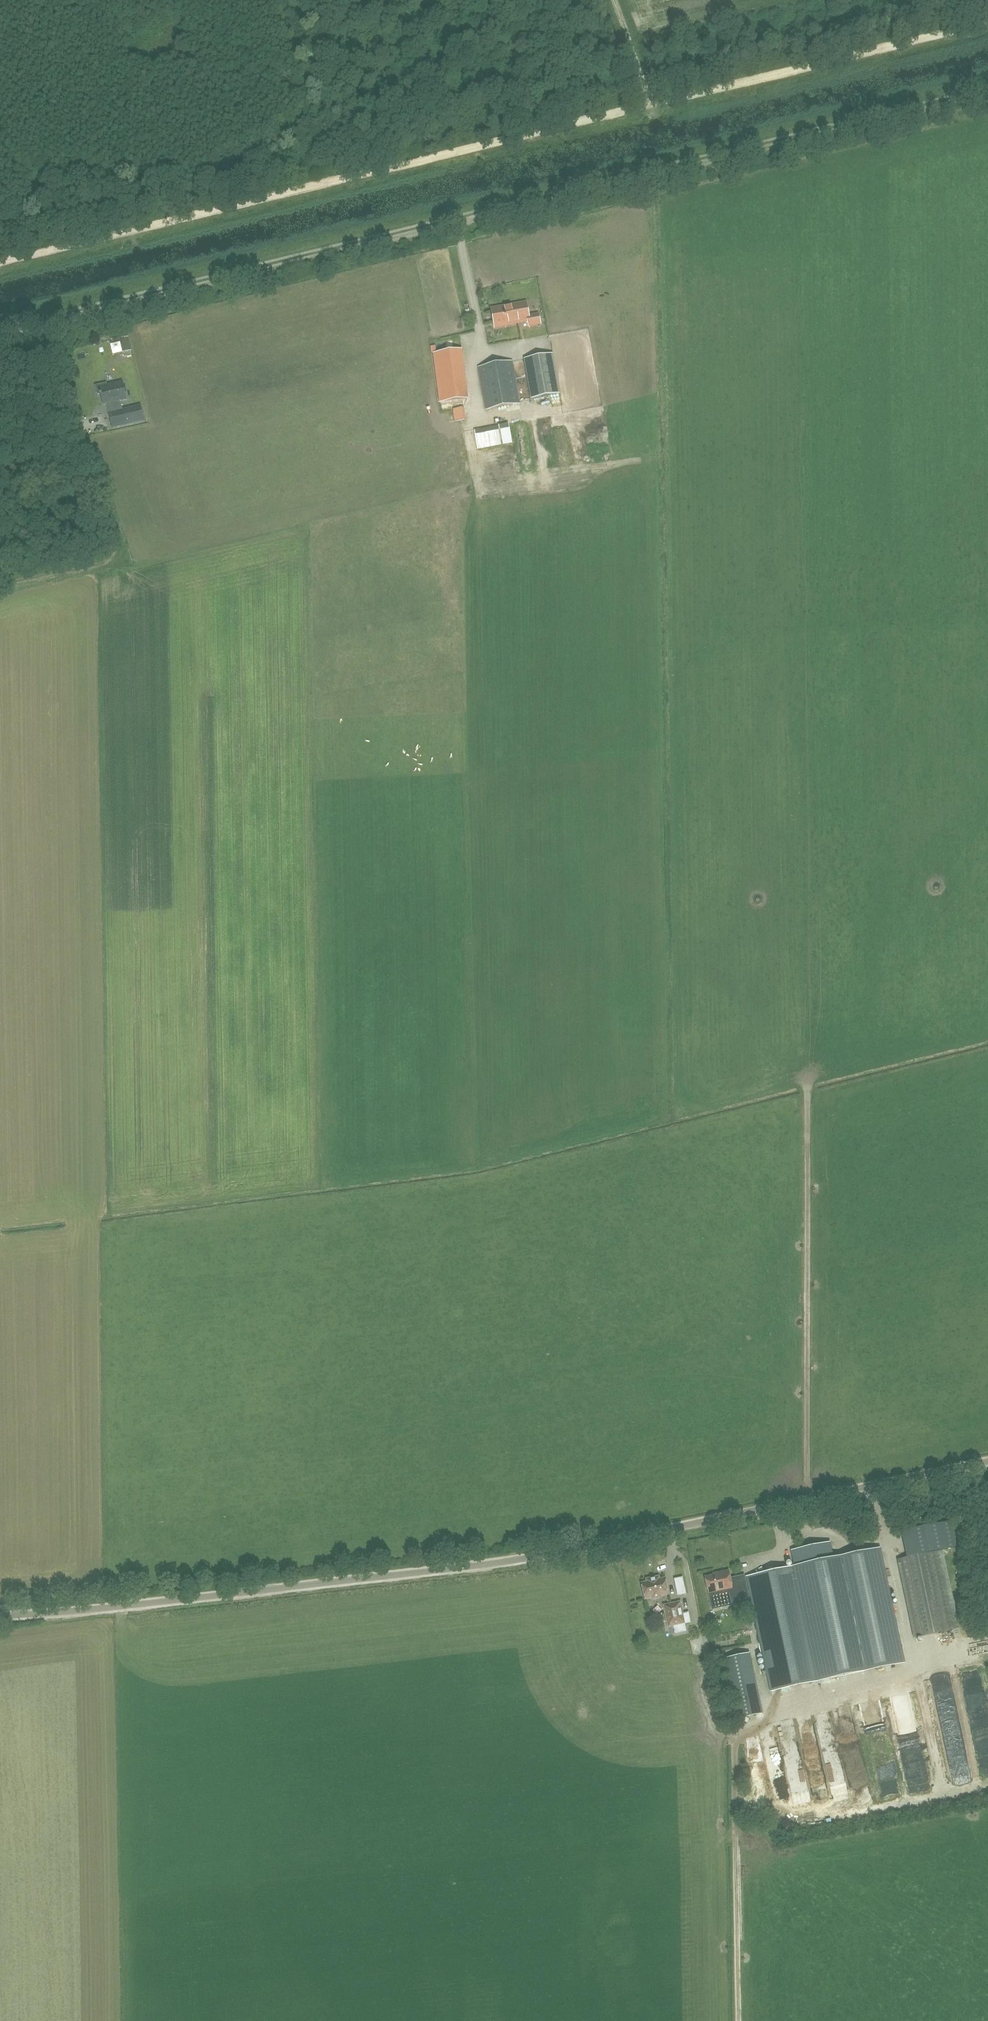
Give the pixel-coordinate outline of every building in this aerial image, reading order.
[(527,303),(492,309),(495,327),(528,322),(529,327),(541,325),(539,315),(529,316),(527,303)] [(467,390),(462,351),(434,354),(440,402),(462,400),(460,391),(467,390)] [(553,354),(524,359),(531,399),(560,394),(553,354)] [(486,410),(519,404),(512,362),(479,368),(486,410)] [(140,406),(122,410),(120,401),(126,399),(122,383),(107,386),(106,384),(95,386),(97,395),(101,394),(103,404),(109,403),(111,413),(110,413),(113,428),(144,421),(140,406)] [(490,433),(493,449),(520,445),(518,433),(512,434),(511,429),(490,433)] [(110,437),(97,439),(99,447),(111,446),(110,437)] [(950,1518),(911,1527),(917,1556),(898,1560),(914,1638),(953,1630),(937,1552),(956,1548),(950,1518)] [(795,1568),(747,1578),(772,1691),(904,1662),(880,1549),(835,1559),(831,1541),(791,1550),(795,1568)] [(709,1594),(723,1591),(726,1607),(750,1602),(745,1576),(730,1579),(728,1571),(719,1573),(720,1575),(705,1578),(709,1594)] [(641,1584),(645,1600),(652,1598),(654,1600),(660,1599),(661,1596),(668,1595),(665,1579),(660,1580),(659,1577),(646,1580),(647,1583),(641,1584)] [(685,1593),(682,1577),(674,1579),(678,1595),(685,1593)] [(680,1602),(664,1606),(668,1627),(685,1624),(680,1602)] [(762,1714),(749,1654),(722,1660),(735,1720),(762,1714)] [(839,1723),(852,1722),(852,1710),(838,1710),(839,1723)] [(820,1718),(825,1746),(835,1745),(830,1716),(820,1718)] [(873,1748),(888,1746),(883,1717),(877,1718),(879,1730),(870,1732),(873,1748)] [(942,1725),(952,1782),(970,1779),(963,1734),(961,1734),(959,1722),(942,1725)]
